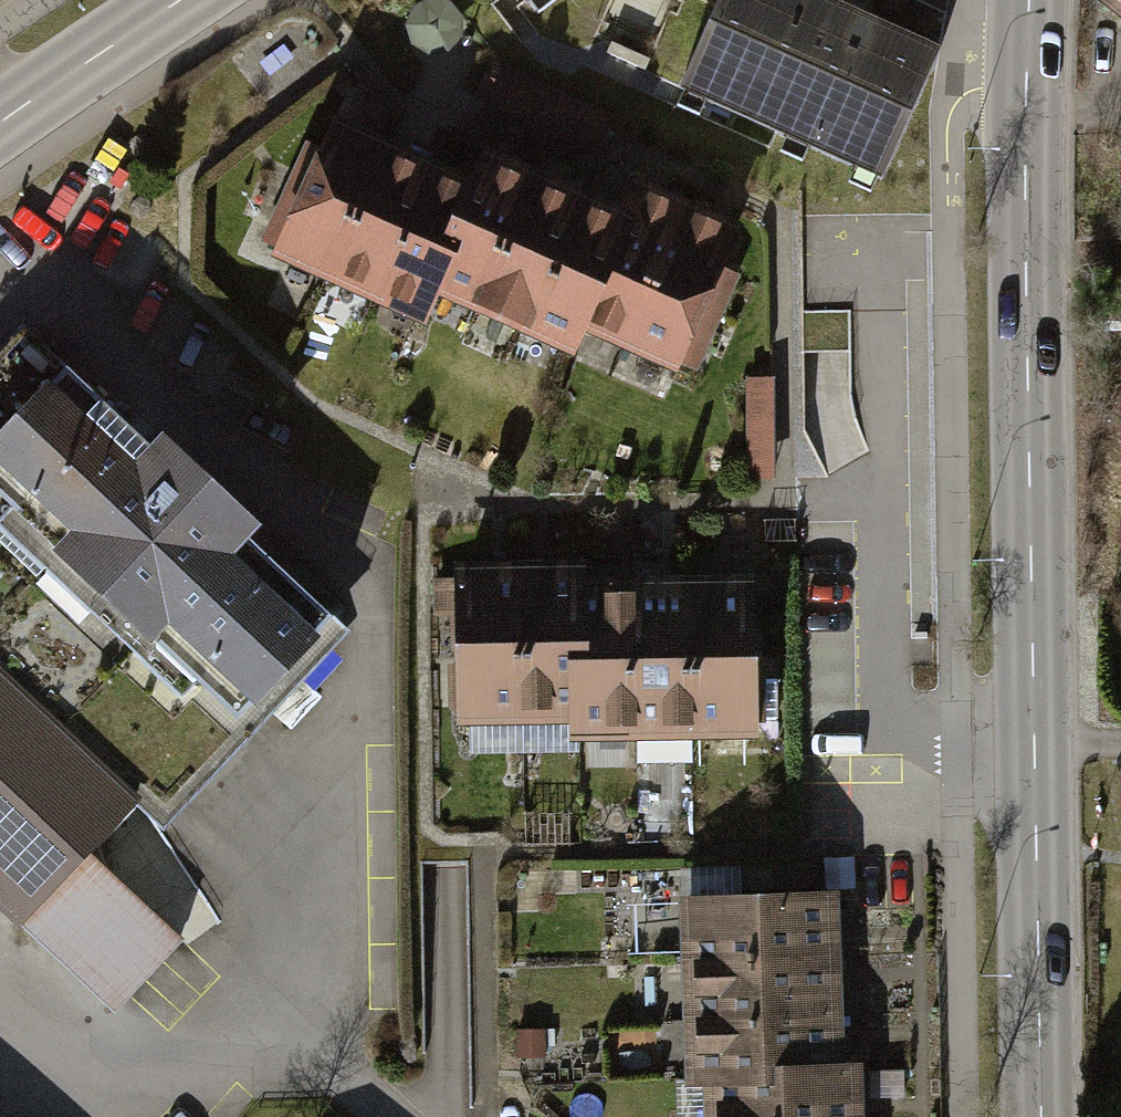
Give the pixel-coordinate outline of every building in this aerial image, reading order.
[(842,0),(734,0),(685,108),(715,122),(723,103),(799,137),(791,154),(818,166),(824,152),(866,170),(858,189),(883,200),(951,49),(842,0)] [(1120,19),(1120,0),(1098,0),(1120,19)] [(370,136),(325,119),(275,252),(321,268),(370,136)] [(417,153),(370,136),(321,268),(367,286),(417,153)] [(481,177),(417,153),(367,286),(431,310),(437,294),(481,177)] [(501,184),(481,177),(437,294),(457,301),(501,184)] [(543,200),(501,184),(457,301),(499,317),(543,200)] [(636,184),(619,228),(723,267),(740,223),(636,184)] [(576,212),(543,200),(499,317),(532,329),(576,212)] [(619,228),(576,212),(532,329),(580,347),(587,328),(687,365),(723,267),(619,228)] [(67,358),(28,323),(0,353),(0,432),(67,358)] [(155,438),(67,358),(0,432),(0,481),(57,533),(49,542),(152,634),(163,622),(257,706),(330,626),(243,548),(270,519),(167,426),(155,438)] [(149,796),(174,819),(267,716),(257,706),(163,622),(152,634),(49,542),(57,533),(0,481),(0,661),(149,796)] [(498,582),(434,582),(434,732),(498,730),(498,582)] [(564,582),(498,582),(498,730),(565,730),(565,597),(564,582)] [(627,597),(565,597),(565,730),(565,752),(627,752),(627,597)] [(678,597),(627,597),(627,752),(678,752),(678,597)] [(734,597),(678,597),(678,752),(734,752),(734,597)] [(116,1007),(182,936),(95,854),(149,796),(0,661),(0,898),(116,1007)] [(843,889),(687,893),(689,961),(845,957),(843,889)] [(845,957),(689,961),(691,1012),(846,1008),(845,957)] [(846,1008),(691,1012),(692,1069),(716,1068),(848,1064),(846,1008)] [(716,1068),(717,1116),(867,1116),(866,1064),(848,1064),(716,1068)]
